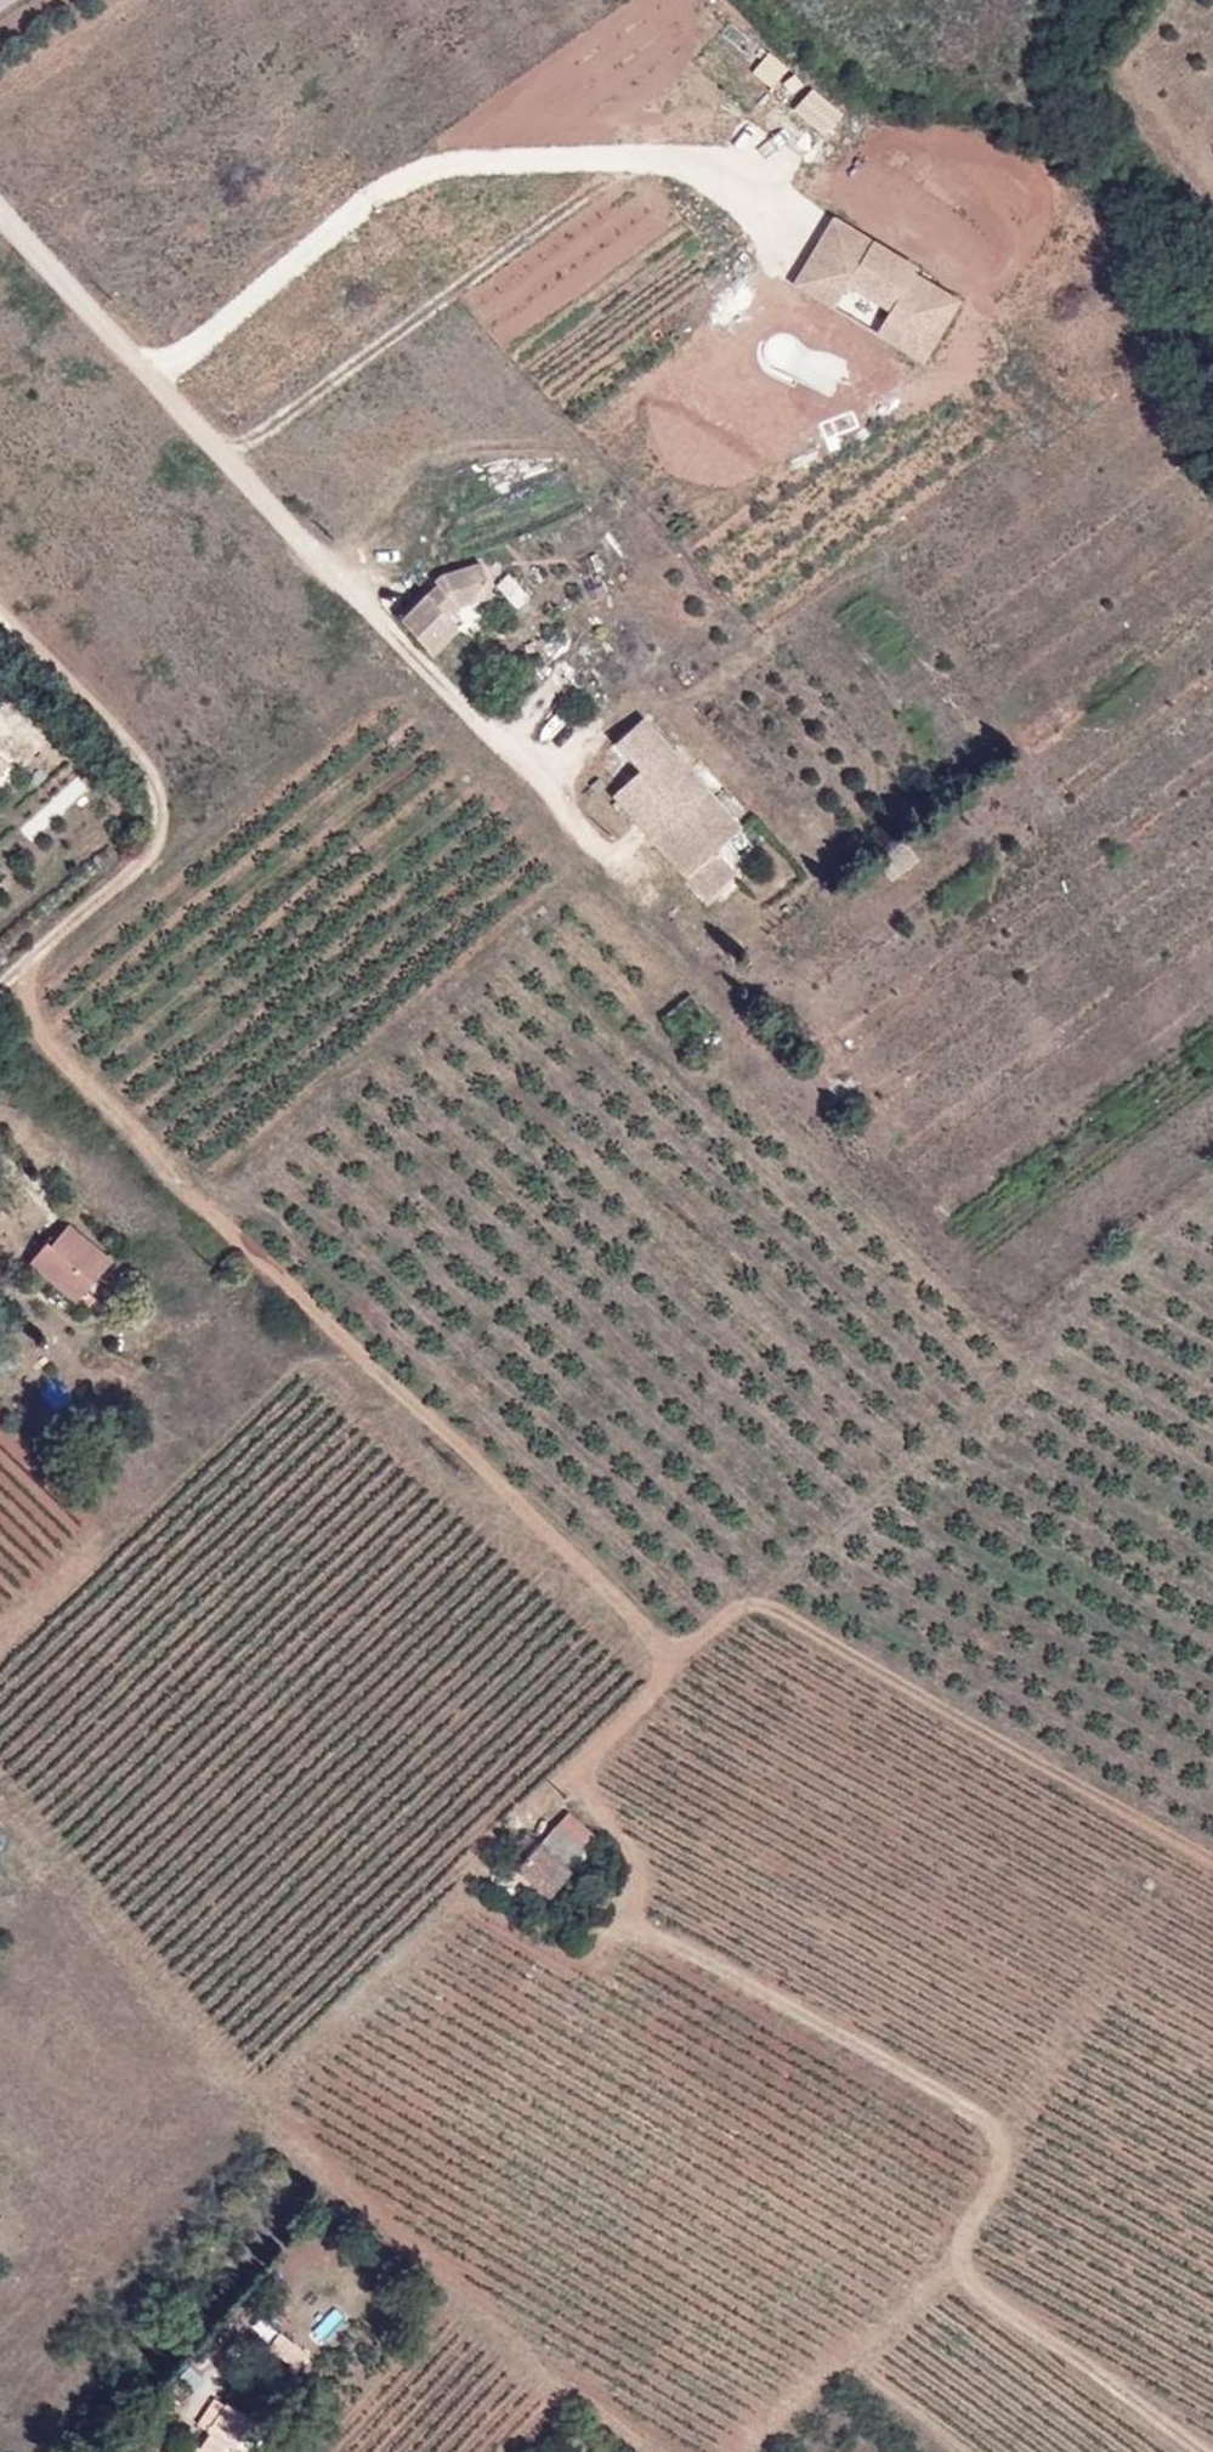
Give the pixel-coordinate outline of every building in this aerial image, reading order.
[(912,271),(833,228),(798,291),(924,360),(955,304),(908,278),(912,271)] [(428,595),(402,621),(431,652),(457,626),(446,615),(458,605),(491,595),(481,564),(442,577),(436,583),(439,586),(429,596),(428,595)] [(744,826),(644,717),(617,742),(642,769),(615,794),(689,875),(716,851),(744,826)] [(16,758),(0,746),(0,778),(16,758)] [(737,874),(716,851),(689,875),(709,898),(737,874)] [(111,1262),(67,1224),(50,1244),(46,1242),(30,1260),(88,1308),(96,1298),(87,1290),(111,1262)] [(518,1866),(550,1894),(589,1853),(556,1823),(538,1843),(518,1866)] [(518,1866),(538,1843),(526,1833),(505,1856),(518,1866)] [(252,2421),(226,2405),(209,2430),(234,2448),(252,2421)]
